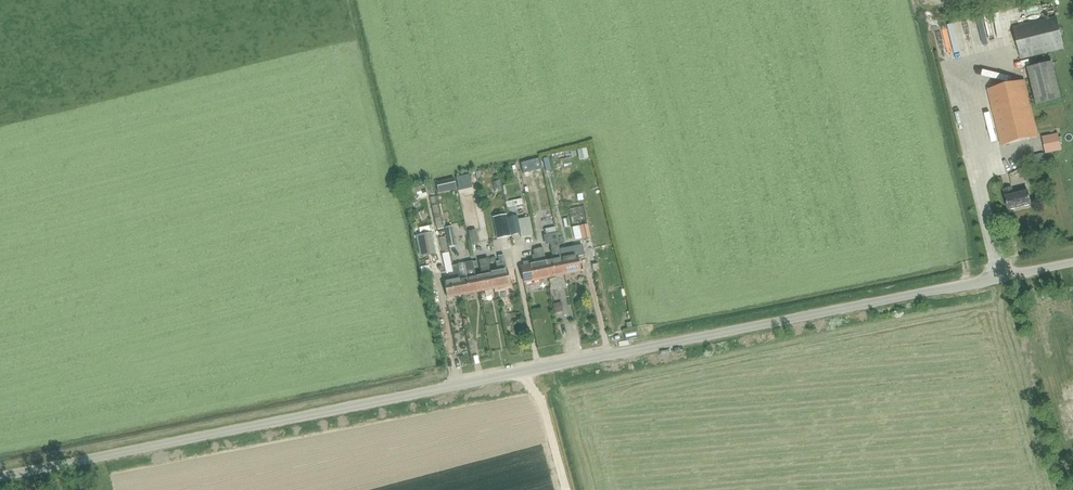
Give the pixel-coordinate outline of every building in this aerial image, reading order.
[(1019,59),(1063,49),(1055,16),(1011,26),(1019,59)] [(954,55),(970,51),(963,22),(935,29),(939,45),(951,42),(954,55)] [(1027,68),(1035,104),(1059,98),(1051,62),(1027,68)] [(1000,145),(1037,136),(1023,80),(987,89),(1000,145)] [(1042,153),(1030,157),(1032,162),(1043,159),(1042,153)] [(539,158),(521,162),(523,172),(542,167),(539,158)] [(439,184),(441,193),(451,190),(449,182),(439,184)] [(1007,210),(1030,204),(1026,191),(1012,195),(1010,187),(1002,189),(1004,197),(1007,210)] [(505,210),(520,210),(520,202),(504,203),(505,210)] [(510,236),(505,215),(495,217),(499,238),(510,236)] [(516,218),(516,215),(507,216),(510,234),(519,232),(520,236),(531,234),(527,216),(516,218)] [(562,230),(569,229),(567,219),(560,221),(562,230)] [(579,225),(581,238),(589,236),(586,223),(579,225)] [(467,231),(470,244),(477,242),(474,229),(467,231)] [(445,231),(448,246),(454,245),(451,230),(445,231)] [(560,257),(557,239),(555,232),(543,235),(545,244),(549,243),(552,259),(544,260),(548,277),(563,274),(560,257)] [(560,257),(563,274),(579,271),(576,255),(584,253),(582,241),(568,243),(570,255),(560,257)] [(548,277),(544,260),(542,247),(536,248),(539,261),(529,263),(520,265),(523,281),(532,280),(548,277)] [(489,271),(493,288),(509,284),(502,254),(497,255),(498,263),(495,263),(496,270),(489,271)] [(489,271),(487,257),(481,258),(484,272),(475,274),(472,261),(477,291),(493,288),(489,271)] [(462,294),(477,291),(472,261),(463,263),(466,276),(459,277),(462,294)] [(462,294),(459,277),(456,263),(450,264),(452,271),(447,272),(448,279),(443,280),(446,297),(462,294)] [(568,340),(571,349),(577,348),(574,338),(568,340)]
